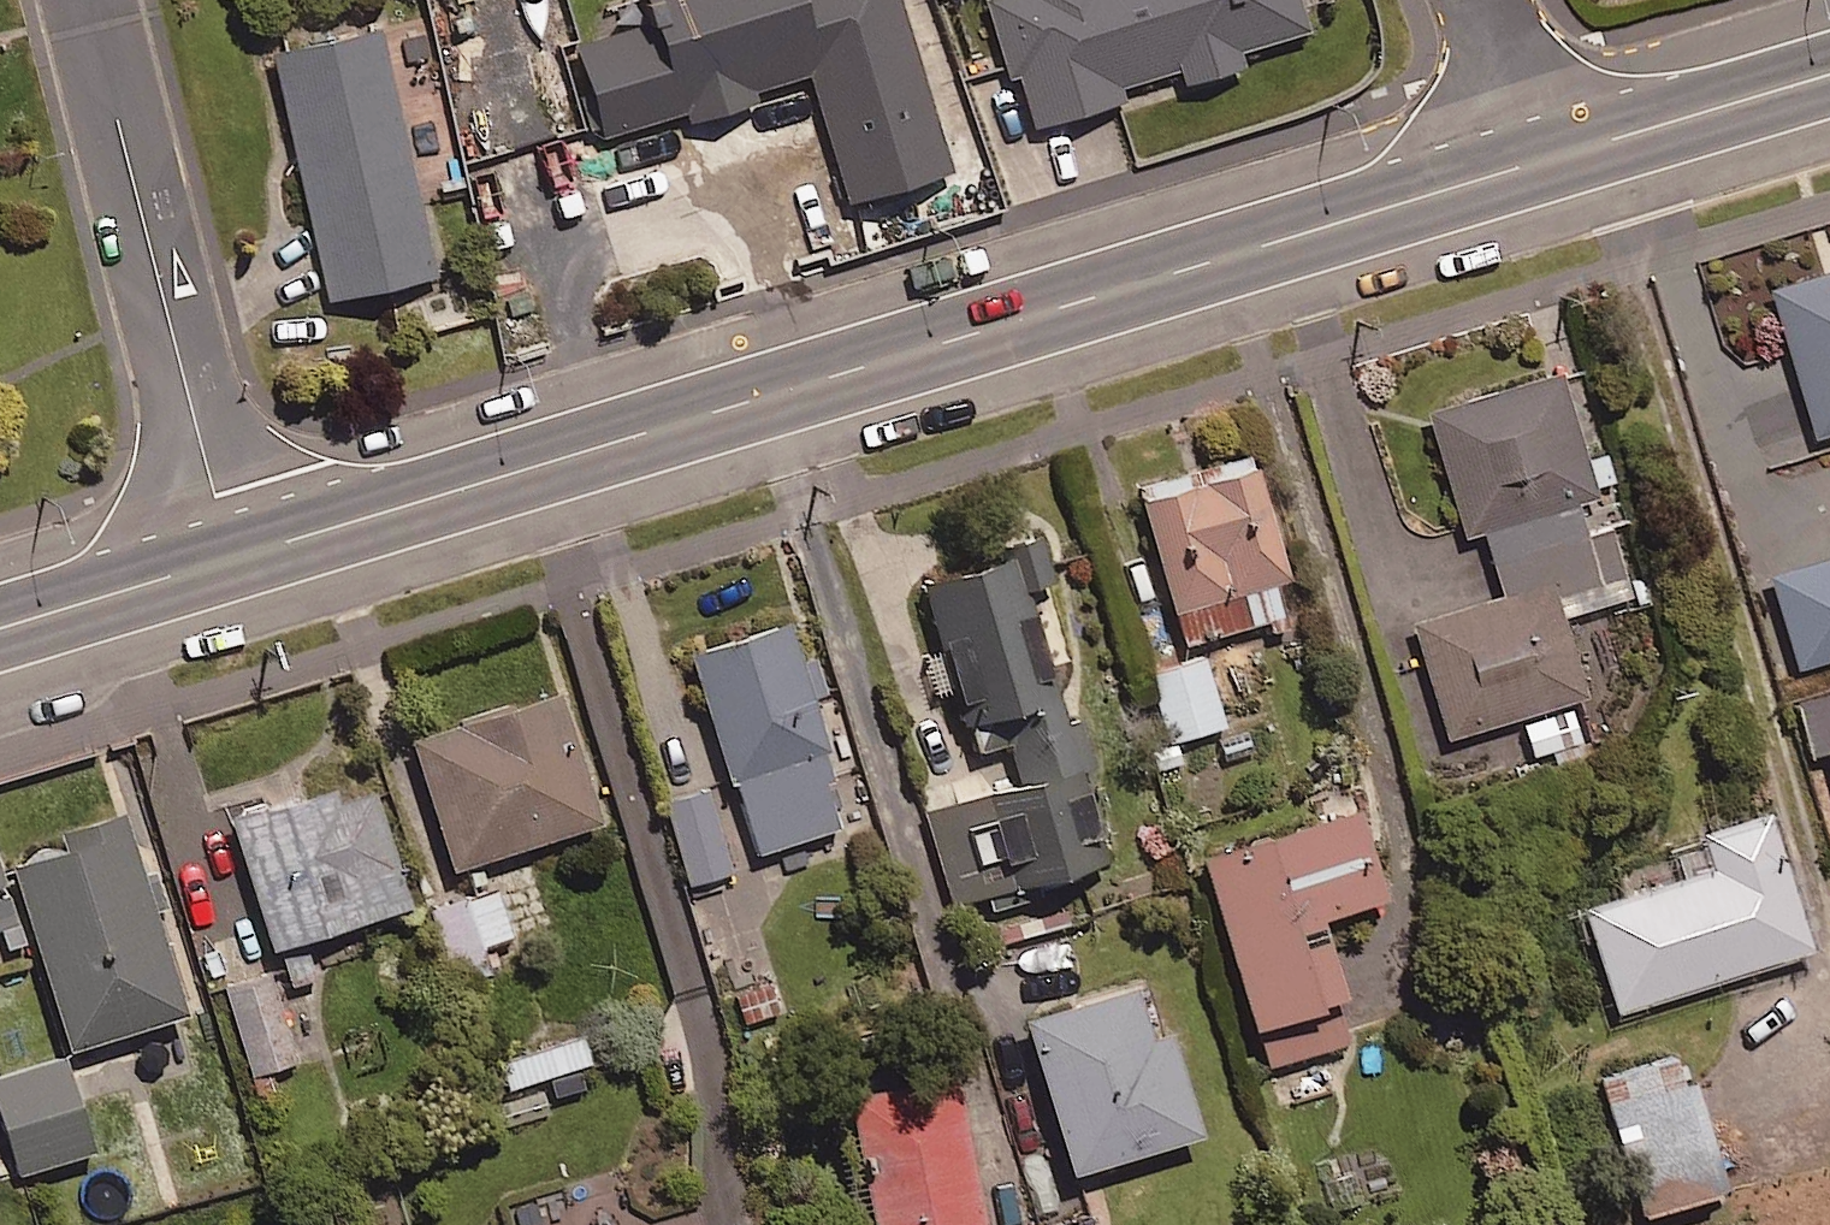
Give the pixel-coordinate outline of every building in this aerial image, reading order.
[(662,25),(573,52),(578,69),(545,79),(566,149),(686,113),(690,129),(757,109),(753,96),(810,79),(849,211),(950,180),(896,0),(654,0),(662,25)] [(1037,137),(1126,103),(1122,92),(1177,71),(1185,93),(1242,71),(1238,60),(1309,33),(1297,0),(985,0),(1037,137)] [(332,308),(437,284),(382,38),(276,61),(332,308)] [(1763,282),(1812,430),(1829,424),(1829,260),(1763,282)] [(1568,494),(1588,487),(1548,362),(1419,403),(1458,526),(1472,522),(1494,590),(1406,618),(1442,729),(1511,707),(1524,748),(1575,732),(1562,692),(1578,687),(1553,608),(1622,586),(1601,518),(1578,526),(1568,494)] [(1272,565),(1287,561),(1253,442),(1137,475),(1182,635),(1283,607),(1272,565)] [(1053,652),(1067,648),(1032,531),(930,562),(997,787),(926,809),(954,904),(1114,856),(1087,768),(1099,765),(1084,717),(1073,721),(1053,652)] [(1765,573),(1794,663),(1829,651),(1829,552),(1765,573)] [(803,684),(813,681),(785,600),(686,634),(759,842),(838,815),(824,774),(833,771),(803,684)] [(1168,730),(1223,715),(1204,646),(1149,661),(1168,730)] [(454,857),(600,807),(553,672),(407,723),(454,857)] [(1787,694),(1802,746),(1818,742),(1829,783),(1829,681),(1787,694)] [(371,777),(333,789),(326,766),(209,804),(221,841),(235,836),(268,936),(408,890),(371,777)] [(688,872),(730,859),(705,778),(663,791),(688,872)] [(1319,897),(1385,878),(1358,788),(1197,835),(1262,1057),(1348,1032),(1332,978),(1342,975),(1319,897)] [(1759,803),(1661,834),(1671,865),(1574,896),(1607,999),(1802,936),(1759,803)] [(153,860),(141,864),(123,809),(7,848),(69,1035),(184,997),(149,891),(162,887),(153,860)] [(450,972),(516,954),(495,878),(429,896),(450,972)] [(250,1065),(295,1051),(268,964),(222,978),(250,1065)] [(1167,1015),(1150,1020),(1135,973),(1037,1003),(1047,1036),(1029,1041),(1065,1158),(1199,1117),(1167,1015)] [(505,1078),(590,1053),(582,1027),(497,1052),(505,1078)] [(1631,1193),(1714,1165),(1673,1043),(1590,1071),(1631,1193)] [(92,1144),(62,1047),(0,1066),(0,1107),(19,1167),(92,1144)] [(955,1063),(844,1085),(854,1132),(844,1134),(862,1224),(987,1224),(955,1063)]
